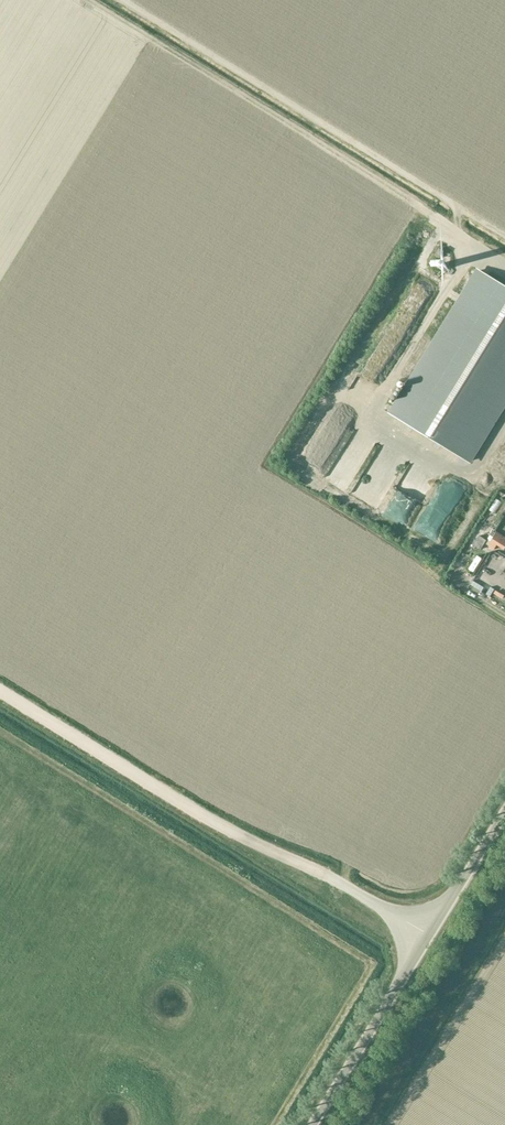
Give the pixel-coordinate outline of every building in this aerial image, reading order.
[(439,259),(443,252),(439,249),(435,256),(439,259)] [(478,271),(391,415),(468,462),(504,401),(504,287),(478,271)] [(348,399),(358,404),(362,394),(348,388),(346,391),(330,384),(326,393),(346,402),(348,399)] [(411,468),(404,496),(411,497),(409,504),(424,507),(430,479),(428,478),(429,473),(411,468)] [(403,518),(408,512),(395,502),(384,517),(402,531),(409,522),(403,518)] [(427,533),(433,542),(441,535),(435,527),(427,533)] [(504,550),(504,539),(497,534),(489,547),(495,550),(497,546),(504,550)]
